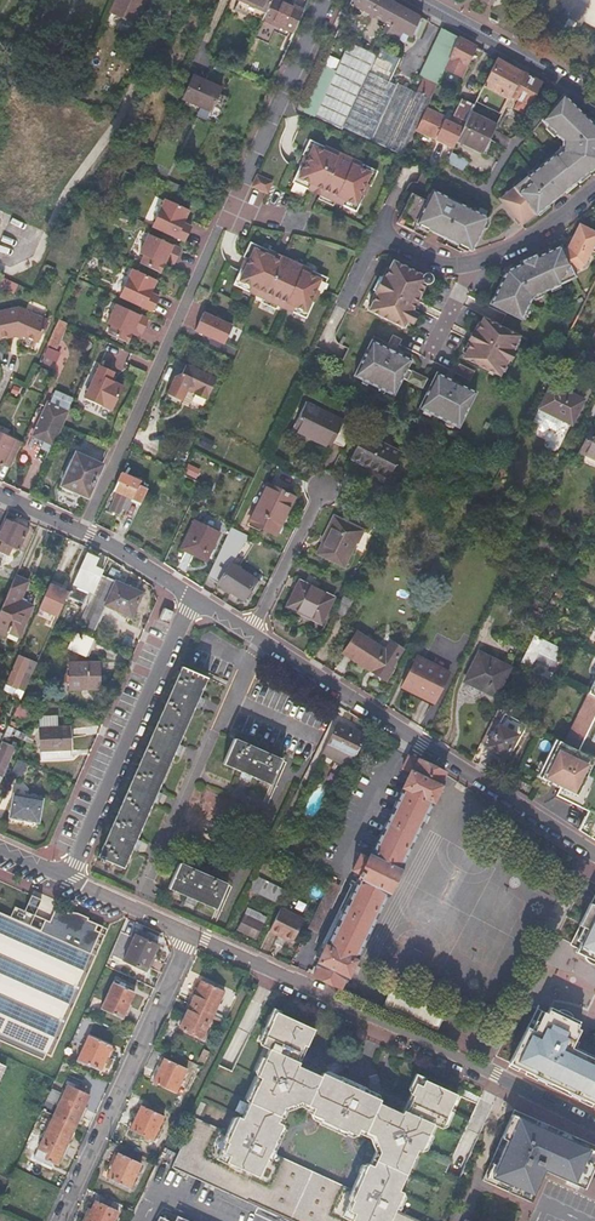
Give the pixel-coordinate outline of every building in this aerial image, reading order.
[(147,0),(116,0),(110,14),(136,24),(147,0)] [(266,11),(271,0),(241,0),(266,11)] [(304,10),(282,0),(271,0),(266,11),(263,18),(294,32),(304,10)] [(386,33),(399,4),(391,0),(351,0),(350,3),(359,8),(378,18),(377,22),(380,23),(378,27),(379,30),(386,33)] [(418,35),(426,19),(399,4),(386,33),(395,38),(399,30),(410,36),(412,32),(418,35)] [(355,40),(358,33),(341,25),(337,32),(355,40)] [(439,78),(443,68),(457,37),(456,36),(442,28),(421,71),(424,72),(438,79),(439,78)] [(320,98),(346,40),(336,36),(311,94),(320,98)] [(461,77),(476,47),(457,37),(443,68),(461,77)] [(357,46),(349,42),(324,98),(332,101),(357,46)] [(371,64),(383,70),(391,53),(379,48),(377,53),(376,55),(371,64)] [(368,71),(371,64),(376,55),(364,50),(328,126),(340,131),(342,128),(345,121),(358,92),(368,71)] [(511,98),(523,72),(496,58),(483,85),(511,98)] [(380,77),(383,70),(371,64),(368,71),(376,75),(379,77),(380,77)] [(376,75),(368,71),(358,92),(345,121),(353,125),(376,75)] [(431,95),(438,79),(424,72),(417,88),(418,89),(427,93),(431,95)] [(530,105),(541,82),(540,81),(523,72),(511,98),(507,105),(513,107),(516,100),(518,100),(519,101),(520,102),(516,109),(525,113),(529,105),(530,105)] [(210,110),(221,87),(194,74),(183,98),(210,110)] [(388,81),(380,77),(379,77),(356,126),(365,130),(388,81)] [(386,137),(410,87),(397,81),(374,131),(386,137)] [(427,93),(418,89),(395,139),(404,143),(427,93)] [(562,95),(542,120),(565,142),(565,148),(555,156),(554,154),(499,199),(520,224),(534,213),(548,202),(545,199),(551,194),(554,197),(589,168),(590,170),(594,166),(594,127),(562,95)] [(324,116),(327,107),(309,99),(306,108),(324,116)] [(470,114),(472,108),(462,103),(446,136),(456,142),(470,114)] [(445,115),(426,106),(416,127),(436,137),(440,128),(439,128),(445,115)] [(490,140),(495,130),(497,126),(470,114),(456,142),(485,155),(493,141),(490,140)] [(345,121),(342,128),(346,129),(362,137),(365,130),(356,126),(353,125),(345,121)] [(505,147),(510,138),(495,130),(490,140),(493,141),(505,147)] [(313,137),(294,179),(356,209),(376,166),(313,137)] [(445,164),(464,173),(468,163),(450,155),(445,164)] [(253,183),(268,190),(273,179),(258,172),(253,183)] [(418,221),(433,228),(434,225),(444,230),(442,233),(471,248),(487,216),(433,189),(429,198),(411,190),(396,220),(414,229),(418,221)] [(185,240),(191,226),(188,224),(187,224),(183,222),(185,218),(186,217),(190,209),(166,198),(153,225),(162,229),(185,240)] [(536,257),(520,265),(504,272),(488,305),(518,319),(529,297),(572,277),(569,270),(582,265),(594,240),(594,233),(578,225),(566,248),(561,251),(559,246),(536,257)] [(141,262),(146,265),(161,271),(165,262),(167,258),(171,260),(175,262),(181,247),(149,232),(140,252),(144,254),(141,262)] [(253,241),(233,284),(304,318),(324,276),(253,241)] [(520,265),(536,257),(534,255),(519,262),(520,265)] [(407,322),(412,312),(410,311),(422,287),(425,286),(428,284),(429,281),(429,279),(428,276),(426,274),(423,273),(419,274),(417,276),(389,262),(381,277),(379,276),(371,293),(373,294),(366,311),(401,328),(405,321),(407,322)] [(152,310),(159,296),(156,294),(151,292),(153,288),(157,279),(133,268),(120,295),(131,300),(152,310)] [(13,281),(4,277),(0,284),(0,286),(9,290),(13,281)] [(139,331),(142,332),(149,318),(117,303),(107,323),(111,325),(108,333),(128,342),(132,333),(134,329),(139,331)] [(31,336),(41,315),(19,304),(0,311),(0,328),(3,337),(16,332),(17,329),(31,336)] [(224,343),(232,325),(221,319),(215,317),(203,312),(195,330),(224,343)] [(416,314),(412,312),(407,322),(411,324),(416,314)] [(41,315),(31,336),(38,339),(48,318),(41,315)] [(60,337),(67,323),(58,318),(51,333),(60,337)] [(474,334),(470,342),(462,357),(498,375),(505,361),(508,362),(512,352),(510,351),(516,337),(481,320),(474,334)] [(592,331),(589,330),(584,339),(594,345),(594,325),(592,331)] [(413,386),(417,377),(404,371),(408,362),(370,343),(353,377),(391,396),(400,379),(413,386)] [(60,352),(53,371),(60,373),(66,354),(60,352)] [(206,399),(216,377),(185,363),(181,372),(174,376),(166,394),(181,401),(187,387),(195,390),(193,394),(206,399)] [(112,410),(123,386),(114,382),(110,380),(112,375),(114,372),(99,365),(84,397),(112,410)] [(453,373),(467,380),(471,372),(456,365),(453,373)] [(430,384),(417,377),(413,386),(426,392),(417,409),(455,428),(472,393),(450,382),(447,387),(442,385),(445,380),(434,375),(430,384)] [(549,387),(537,411),(561,423),(569,427),(582,403),(549,387)] [(181,401),(166,394),(164,398),(179,405),(181,401)] [(52,444),(67,410),(46,401),(31,434),(52,444)] [(357,417),(346,411),(340,422),(305,404),(291,432),(327,449),(330,444),(341,450),(357,417)] [(555,435),(561,423),(537,411),(531,423),(531,426),(531,429),(534,431),(539,434),(542,435),(545,433),(547,431),(555,435)] [(579,453),(594,461),(594,429),(591,437),(588,436),(579,453)] [(15,458),(22,443),(0,433),(0,464),(4,465),(9,455),(15,458)] [(387,479),(399,454),(361,435),(349,460),(387,479)] [(209,449),(212,440),(201,436),(198,445),(209,449)] [(62,486),(88,498),(102,465),(76,454),(62,486)] [(182,473),(194,479),(199,470),(186,464),(182,473)] [(122,471),(118,481),(137,489),(139,485),(142,480),(122,471)] [(137,489),(118,481),(112,495),(115,496),(110,508),(118,512),(125,498),(132,501),(137,489)] [(274,536),(292,496),(267,484),(248,524),(274,536)] [(137,489),(132,501),(135,502),(142,486),(139,485),(137,489)] [(142,486),(135,502),(140,504),(147,488),(142,486)] [(483,501),(480,508),(501,518),(505,510),(484,500),(483,501)] [(343,568),(360,531),(334,518),(316,555),(343,568)] [(5,519),(0,529),(0,541),(3,542),(0,548),(0,551),(9,555),(13,546),(19,549),(28,529),(5,519)] [(205,561),(215,539),(189,527),(179,550),(205,561)] [(225,536),(207,576),(243,601),(255,581),(230,564),(240,546),(225,536)] [(96,559),(86,554),(72,583),(84,588),(96,559)] [(433,572),(444,578),(452,564),(439,559),(433,572)] [(139,593),(101,575),(79,624),(93,629),(104,605),(129,616),(139,593)] [(7,633),(8,630),(19,635),(30,608),(18,603),(26,584),(14,578),(0,609),(0,630),(7,633)] [(332,598),(299,582),(288,607),(320,624),(332,598)] [(84,588),(72,583),(66,598),(77,603),(84,588)] [(342,597),(334,613),(342,617),(351,601),(342,597)] [(164,609),(159,620),(168,624),(173,613),(164,609)] [(37,645),(50,616),(40,612),(27,640),(37,645)] [(85,656),(93,639),(75,631),(68,649),(85,656)] [(339,653),(383,680),(390,667),(388,665),(398,647),(387,640),(381,649),(353,631),(339,653)] [(557,660),(563,647),(535,634),(521,661),(532,666),(539,651),(557,660)] [(133,654),(141,656),(145,642),(136,640),(133,654)] [(28,650),(24,659),(27,660),(36,664),(40,655),(28,650)] [(508,668),(477,653),(464,681),(495,696),(508,668)] [(16,656),(7,676),(3,685),(8,687),(14,690),(21,673),(27,660),(24,659),(16,656)] [(447,674),(416,658),(402,687),(433,703),(447,674)] [(100,687),(99,661),(69,663),(71,689),(100,687)] [(182,667),(98,858),(123,870),(207,678),(182,667)] [(21,673),(14,690),(23,693),(30,677),(21,673)] [(0,692),(5,695),(8,687),(3,685),(0,692)] [(579,830),(594,840),(594,708),(575,749),(556,740),(538,777),(560,787),(556,796),(588,811),(579,830)] [(30,733),(35,720),(15,711),(9,724),(30,733)] [(491,722),(480,743),(506,755),(516,734),(491,721),(491,722)] [(349,769),(365,738),(338,724),(322,756),(349,769)] [(69,760),(69,728),(40,729),(41,761),(69,760)] [(4,734),(2,739),(11,743),(13,738),(4,734)] [(272,785),(283,759),(235,738),(224,763),(272,785)] [(0,744),(0,777),(1,778),(15,747),(1,741),(0,744)] [(316,966),(313,974),(339,985),(342,978),(345,979),(440,783),(438,782),(442,774),(415,760),(413,761),(405,757),(399,769),(408,774),(366,861),(357,856),(350,871),(359,876),(316,964),(316,966)] [(18,759),(11,775),(20,779),(28,764),(18,759)] [(8,819),(39,822),(42,798),(11,794),(8,819)] [(168,888),(216,910),(226,885),(180,863),(168,888)] [(255,875),(248,889),(258,893),(264,879),(255,875)] [(258,893),(259,894),(281,905),(289,891),(264,879),(258,893)] [(329,881),(306,926),(315,930),(316,931),(338,885),(329,881)] [(248,889),(242,901),(253,906),(259,894),(258,893),(248,889)] [(593,898),(590,903),(589,903),(579,925),(579,926),(570,944),(578,947),(594,956),(594,895),(593,898)] [(32,912),(42,916),(48,901),(39,897),(32,912)] [(83,914),(80,913),(66,913),(54,908),(49,920),(44,918),(40,929),(2,912),(0,918),(0,1040),(0,1041),(1,1040),(23,1049),(43,1004),(83,914)] [(279,910),(268,933),(291,944),(302,921),(279,910)] [(88,916),(83,914),(43,1004),(23,1049),(43,1058),(45,1053),(51,1055),(107,928),(86,919),(88,916)] [(257,938),(264,923),(246,915),(239,930),(257,938)] [(145,971),(157,944),(136,935),(124,962),(145,971)] [(578,947),(575,952),(594,962),(594,956),(578,947)] [(201,1038),(223,990),(200,981),(178,1028),(201,1038)] [(122,1017),(134,991),(113,982),(102,1008),(122,1017)] [(393,982),(382,1005),(436,1030),(441,1019),(447,1008),(393,982)] [(509,1063),(538,1077),(539,1075),(547,1078),(546,1081),(578,1096),(594,1063),(594,1059),(588,1055),(584,1054),(571,1047),(579,1029),(576,1028),(579,1021),(567,1015),(550,1007),(547,1013),(537,1008),(523,1036),(509,1063)] [(325,1077),(322,1076),(320,1080),(299,1070),(297,1071),(294,1064),(298,1062),(305,1046),(307,1047),(314,1031),(276,1014),(261,1049),(269,1052),(256,1080),(260,1082),(240,1123),(236,1121),(231,1133),(195,1117),(172,1166),(296,1220),(426,1220),(397,1208),(405,1189),(401,1187),(419,1148),(423,1149),(435,1122),(445,1127),(458,1097),(427,1082),(424,1089),(417,1086),(413,1098),(415,1099),(410,1112),(412,1118),(406,1120),(404,1117),(381,1107),(382,1103),(379,1101),(365,1133),(374,1137),(382,1157),(376,1170),(369,1167),(359,1191),(274,1152),(284,1129),(278,1126),(284,1113),(303,1105),(311,1109),(325,1077)] [(78,1060),(101,1069),(111,1045),(90,1035),(78,1060)] [(175,1094),(186,1069),(163,1059),(152,1083),(175,1094)] [(578,1096),(594,1104),(594,1063),(578,1096)] [(346,1087),(325,1077),(311,1109),(332,1118),(333,1116),(343,1093),(346,1087)] [(58,1165),(91,1094),(69,1084),(39,1149),(49,1154),(46,1160),(58,1165)] [(346,1091),(343,1093),(333,1116),(349,1123),(359,1100),(358,1096),(356,1092),(354,1090),(351,1090),(348,1090),(346,1091)] [(365,1133),(379,1101),(361,1093),(359,1100),(349,1123),(347,1125),(365,1133)] [(153,1141),(164,1117),(142,1106),(131,1130),(153,1141)] [(485,1178),(531,1199),(535,1189),(545,1168),(586,1187),(588,1181),(594,1166),(594,1145),(516,1109),(485,1178)] [(333,1116),(332,1118),(347,1125),(349,1123),(333,1116)] [(129,1189),(141,1164),(118,1153),(106,1178),(129,1189)] [(117,1212),(94,1201),(85,1220),(113,1220),(117,1212)] [(132,1210),(127,1208),(121,1220),(127,1220),(132,1210)]
